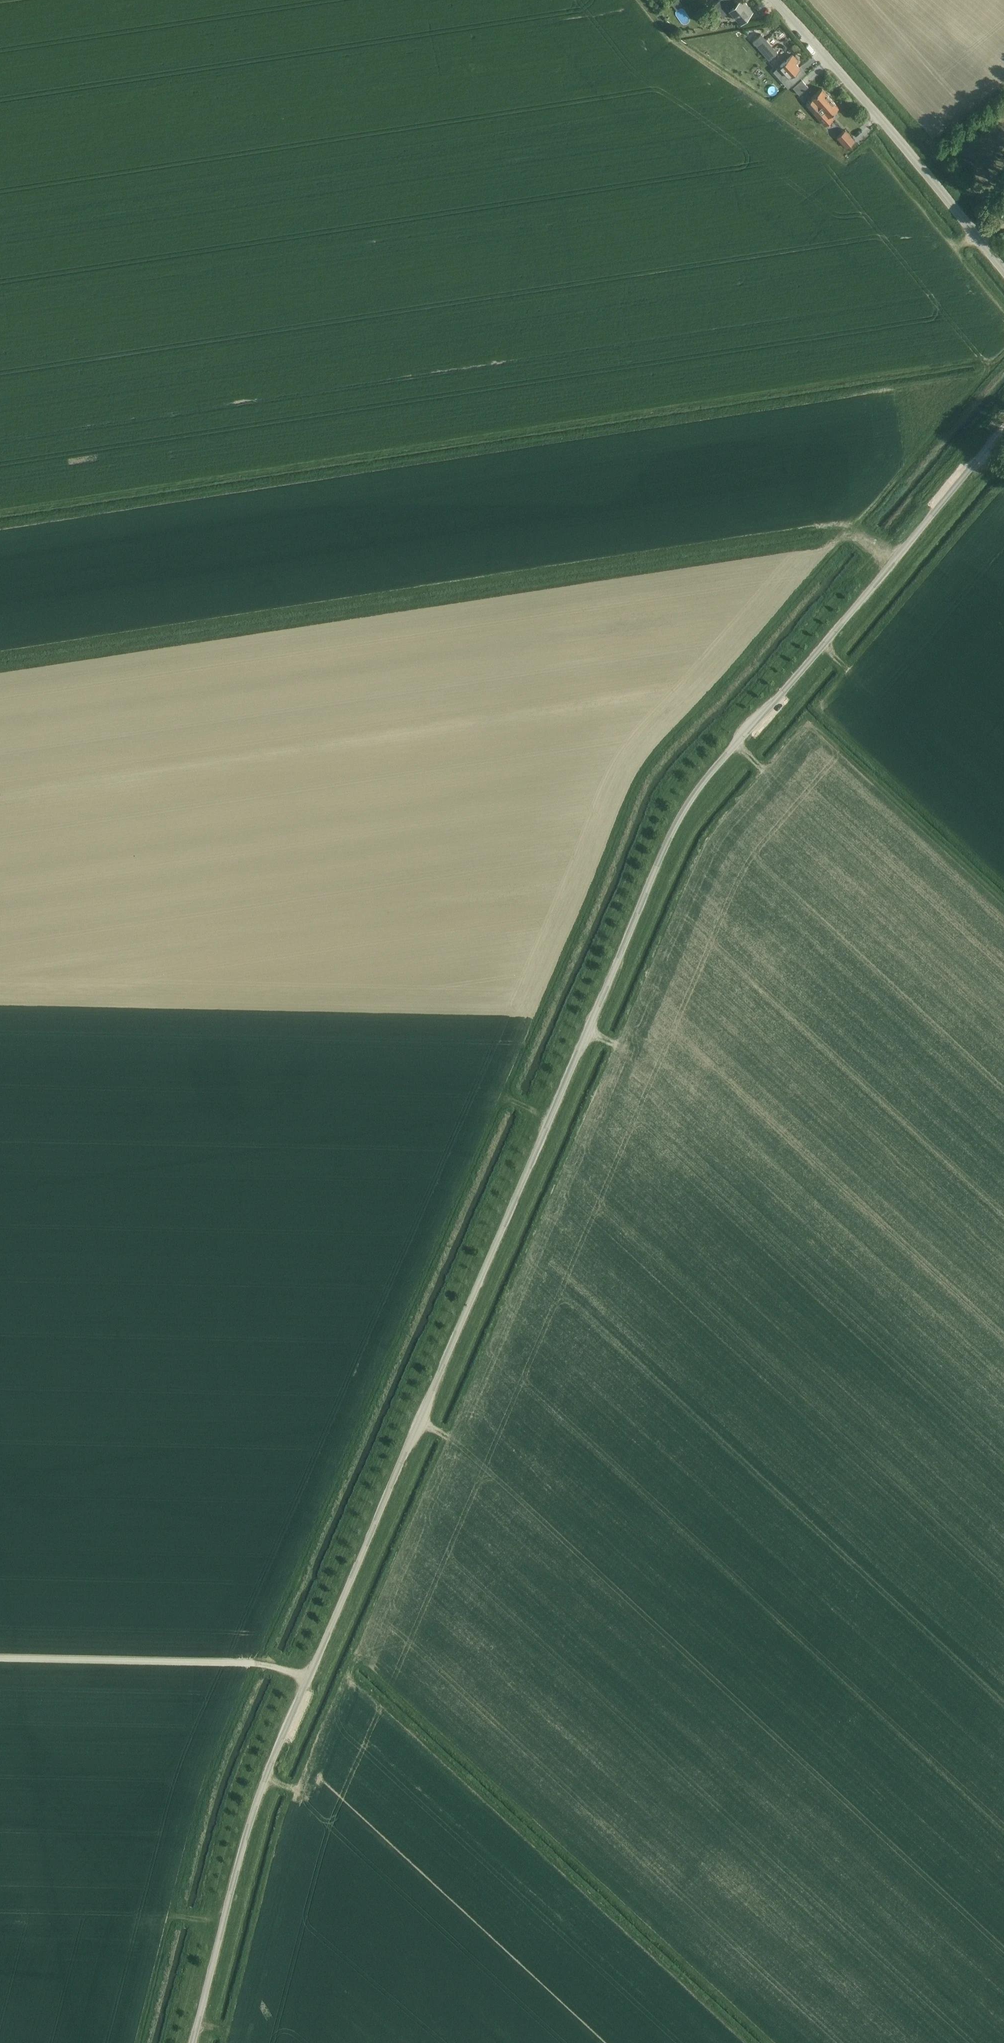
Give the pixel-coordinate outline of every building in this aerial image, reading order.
[(682,4),(679,0),(675,0),(671,4),(676,10),(682,4)] [(730,10),(740,21),(752,10),(743,0),(742,0),(740,2),(737,0),(719,0),(713,5),(723,16),(730,10)] [(757,36),(752,40),(769,60),(774,55),(776,53),(760,34),(757,36)] [(797,60),(792,54),(780,65),(789,76),(799,67),(795,62),(797,60)] [(808,86),(801,79),(792,87),(799,94),(808,86)] [(810,97),(815,103),(810,107),(825,125),(833,118),(830,114),(838,107),(822,88),(810,97)] [(846,148),(854,140),(845,129),(836,137),(846,148)]
